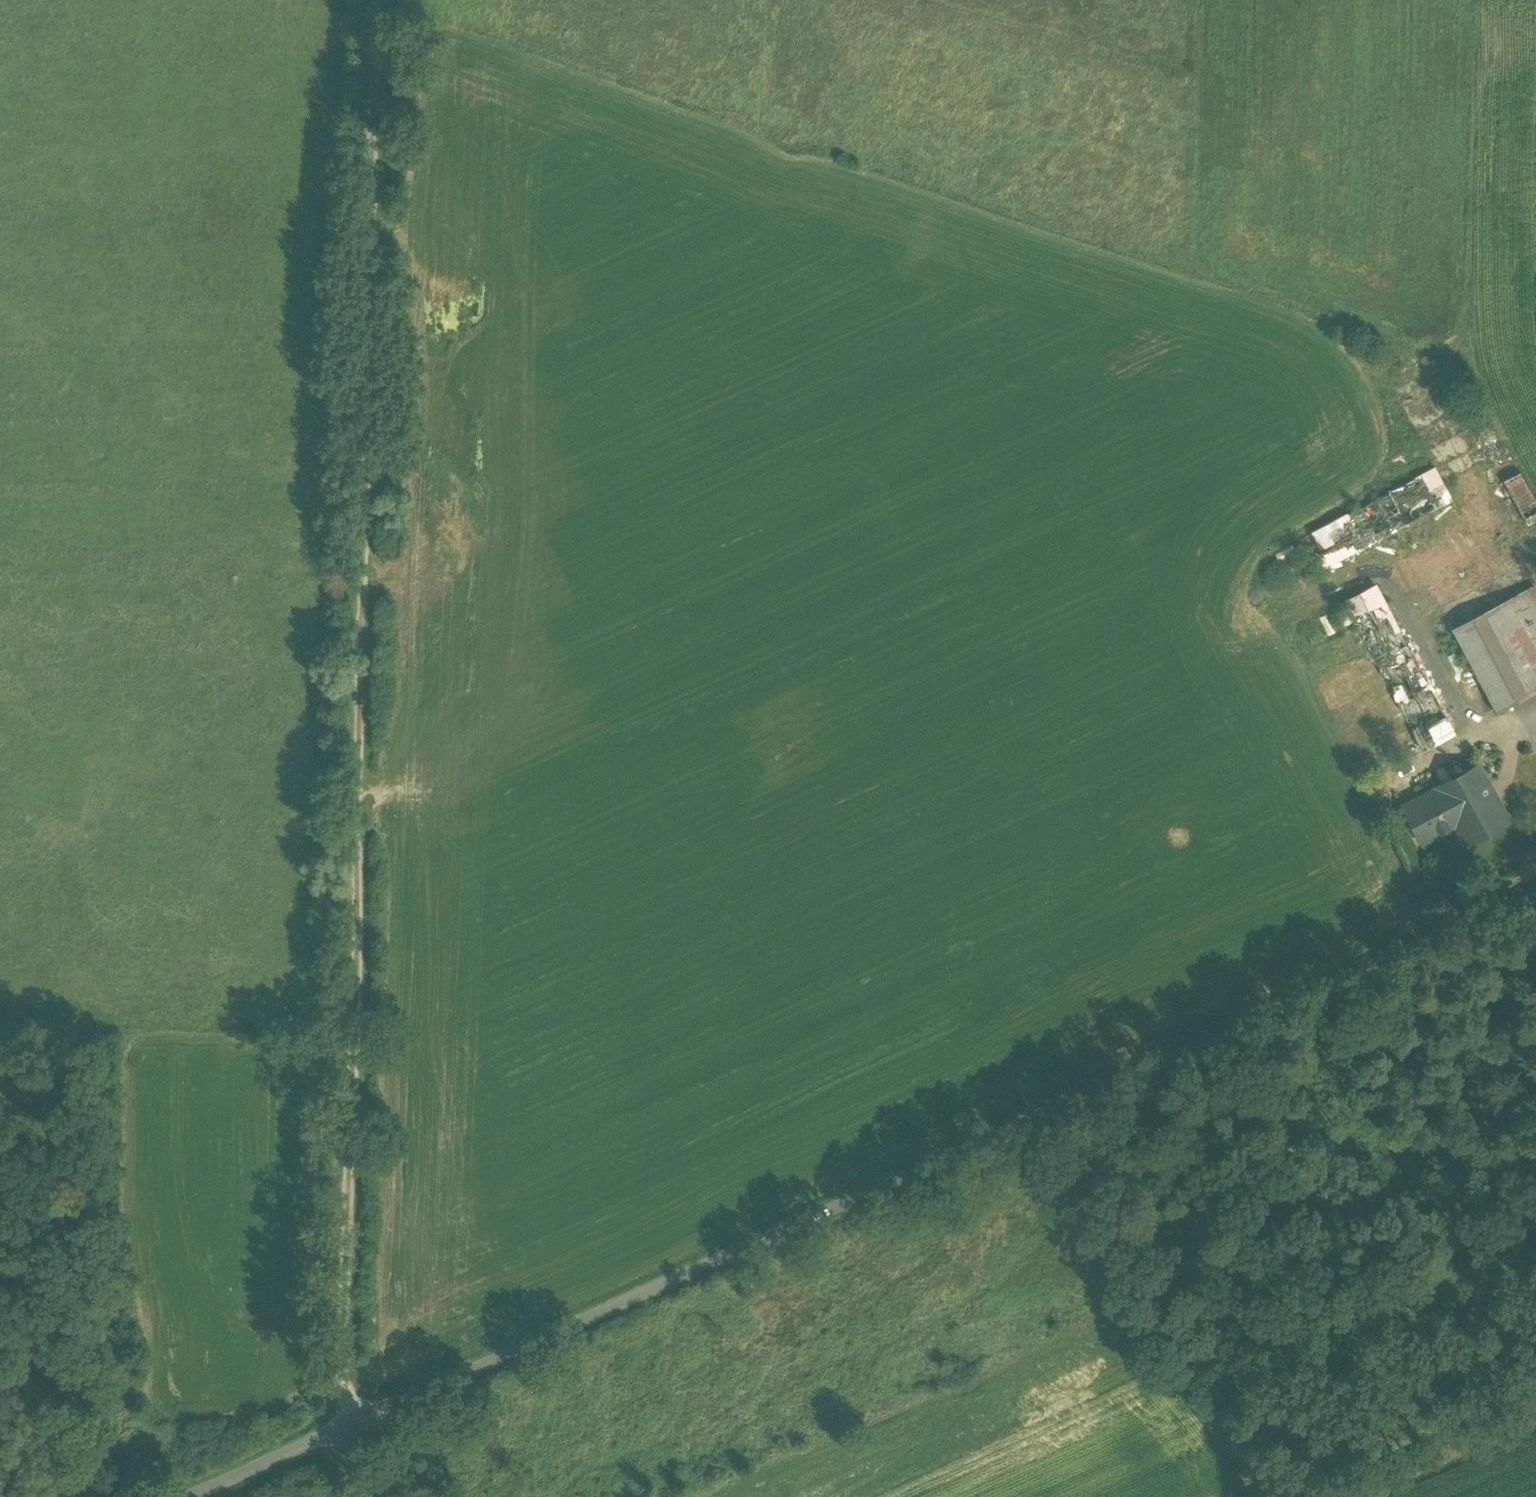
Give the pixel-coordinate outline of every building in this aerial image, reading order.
[(1331,567),(1460,501),(1444,470),(1315,536),(1331,567)] [(1430,750),(1462,734),(1385,587),(1353,603),(1430,750)] [(1504,715),(1535,697),(1535,589),(1459,632),(1504,715)] [(1487,771),(1408,806),(1424,844),(1458,828),(1470,855),(1516,834),(1487,771)]
